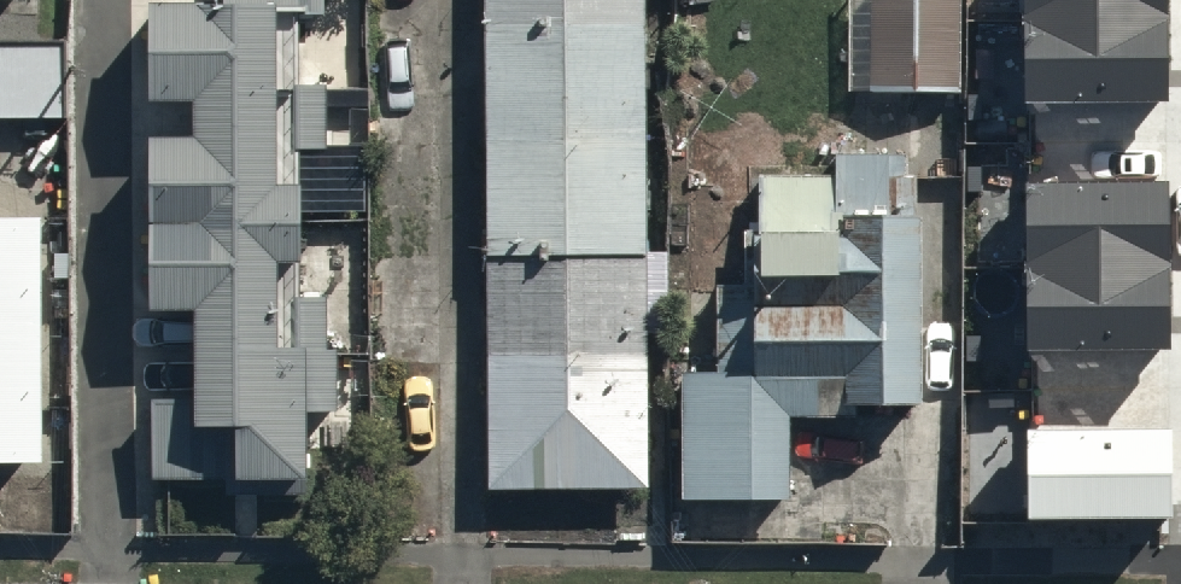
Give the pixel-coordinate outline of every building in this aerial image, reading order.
[(42,16),(42,0),(0,0),(0,16),(42,16)] [(237,30),(160,30),(160,122),(203,122),(203,161),(160,161),(160,329),(204,329),(204,405),(161,405),(161,488),(250,488),(250,498),(319,498),(319,424),(345,424),(345,354),(336,354),(336,307),(304,307),(304,284),(313,284),(313,207),(305,207),(305,155),(337,155),(337,96),(306,96),(306,20),(334,20),(334,0),(237,0),(237,30)] [(498,499),(656,498),(655,336),(674,335),(674,262),(654,262),(652,0),(494,0),(498,499)] [(1026,101),(1167,100),(1166,0),(1025,0),(1026,101)] [(856,8),(857,105),(963,103),(962,7),(856,8)] [(65,125),(66,51),(0,49),(0,123),(65,125)] [(927,420),(923,168),(839,169),(839,197),(759,198),(761,307),(719,307),(720,390),(686,390),(688,516),(802,514),(801,439),(848,438),(847,421),(927,420)] [(1168,182),(1027,183),(1029,348),(1170,346),(1168,182)] [(48,484),(52,249),(0,249),(0,483),(48,484)] [(1167,431),(1031,432),(1031,517),(1168,515),(1167,431)]
